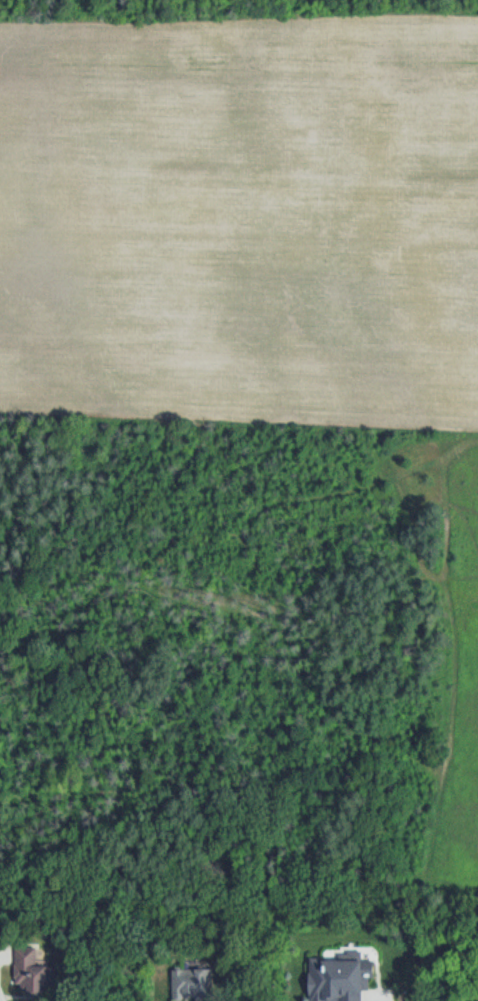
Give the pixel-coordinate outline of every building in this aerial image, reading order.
[(40,949),(18,949),(18,993),(53,993),(53,968),(40,968),(40,949)] [(175,1000),(202,1000),(203,970),(176,970),(175,1000)]
